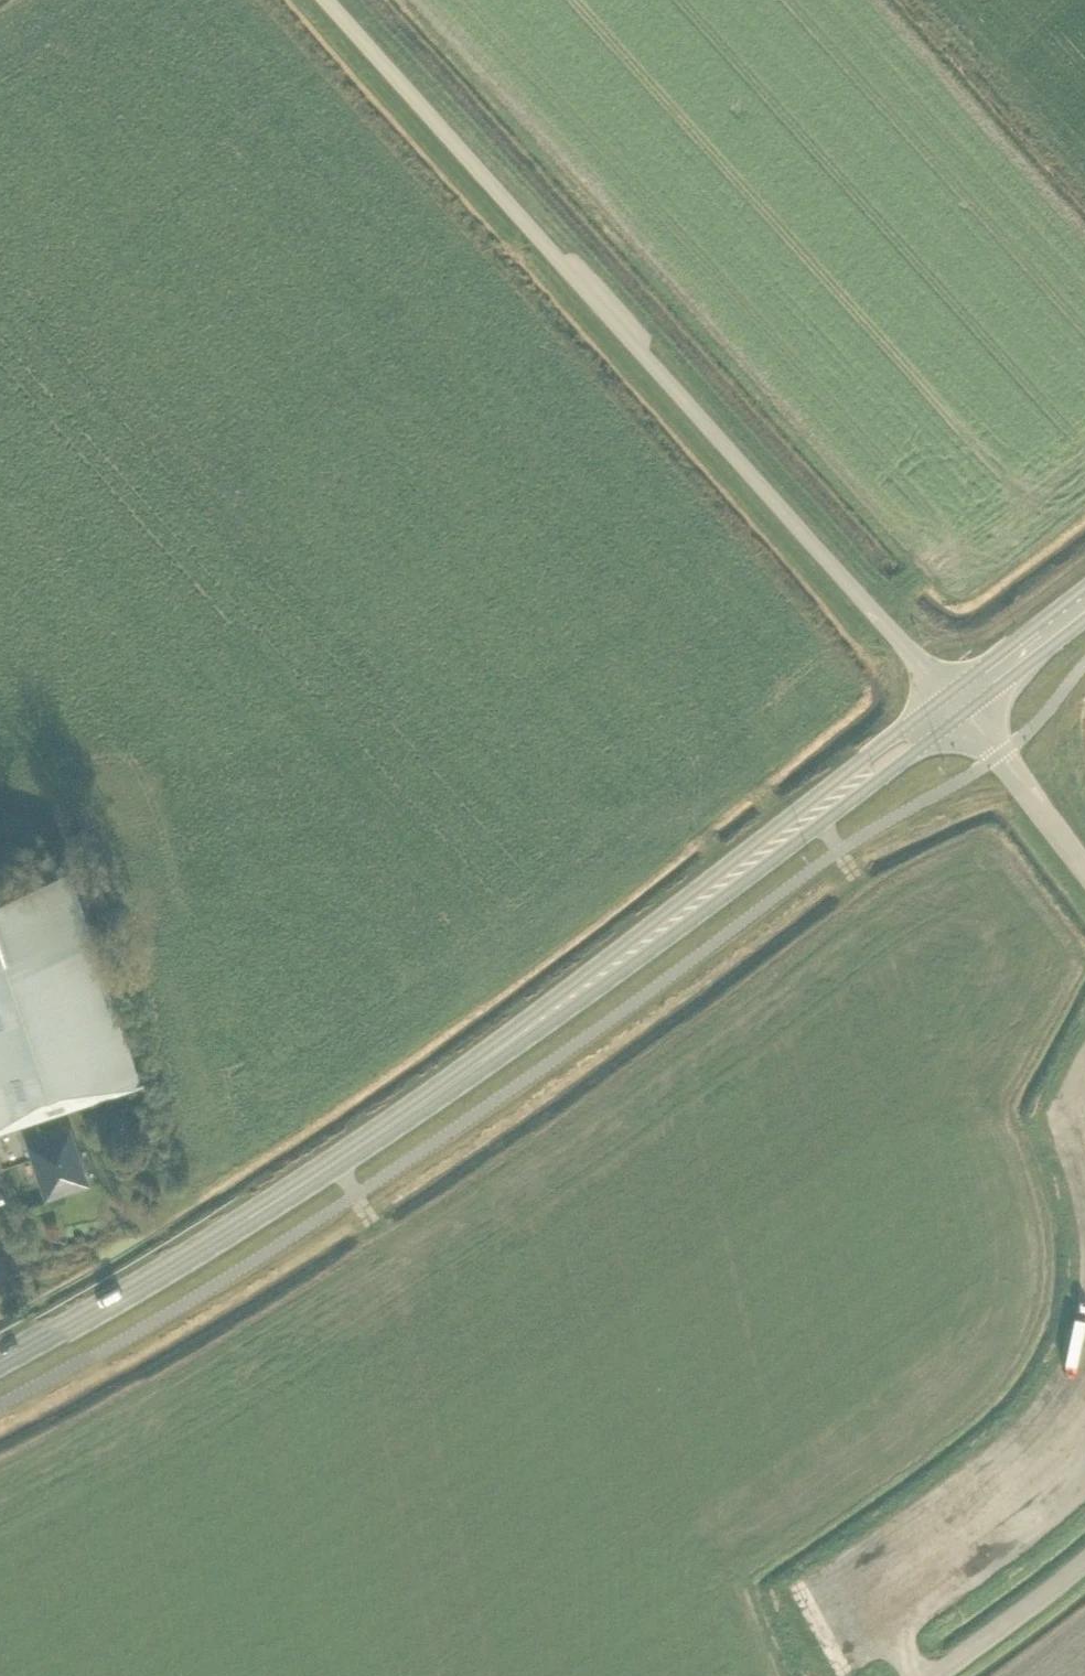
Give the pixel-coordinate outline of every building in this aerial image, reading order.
[(16,1118),(25,1143),(33,1141),(47,1183),(60,1178),(62,1182),(84,1175),(82,1169),(87,1167),(81,1151),(77,1152),(68,1126),(64,1128),(56,1105),(142,1076),(142,1075),(140,1076),(68,862),(0,884),(0,1124),(16,1118)]
